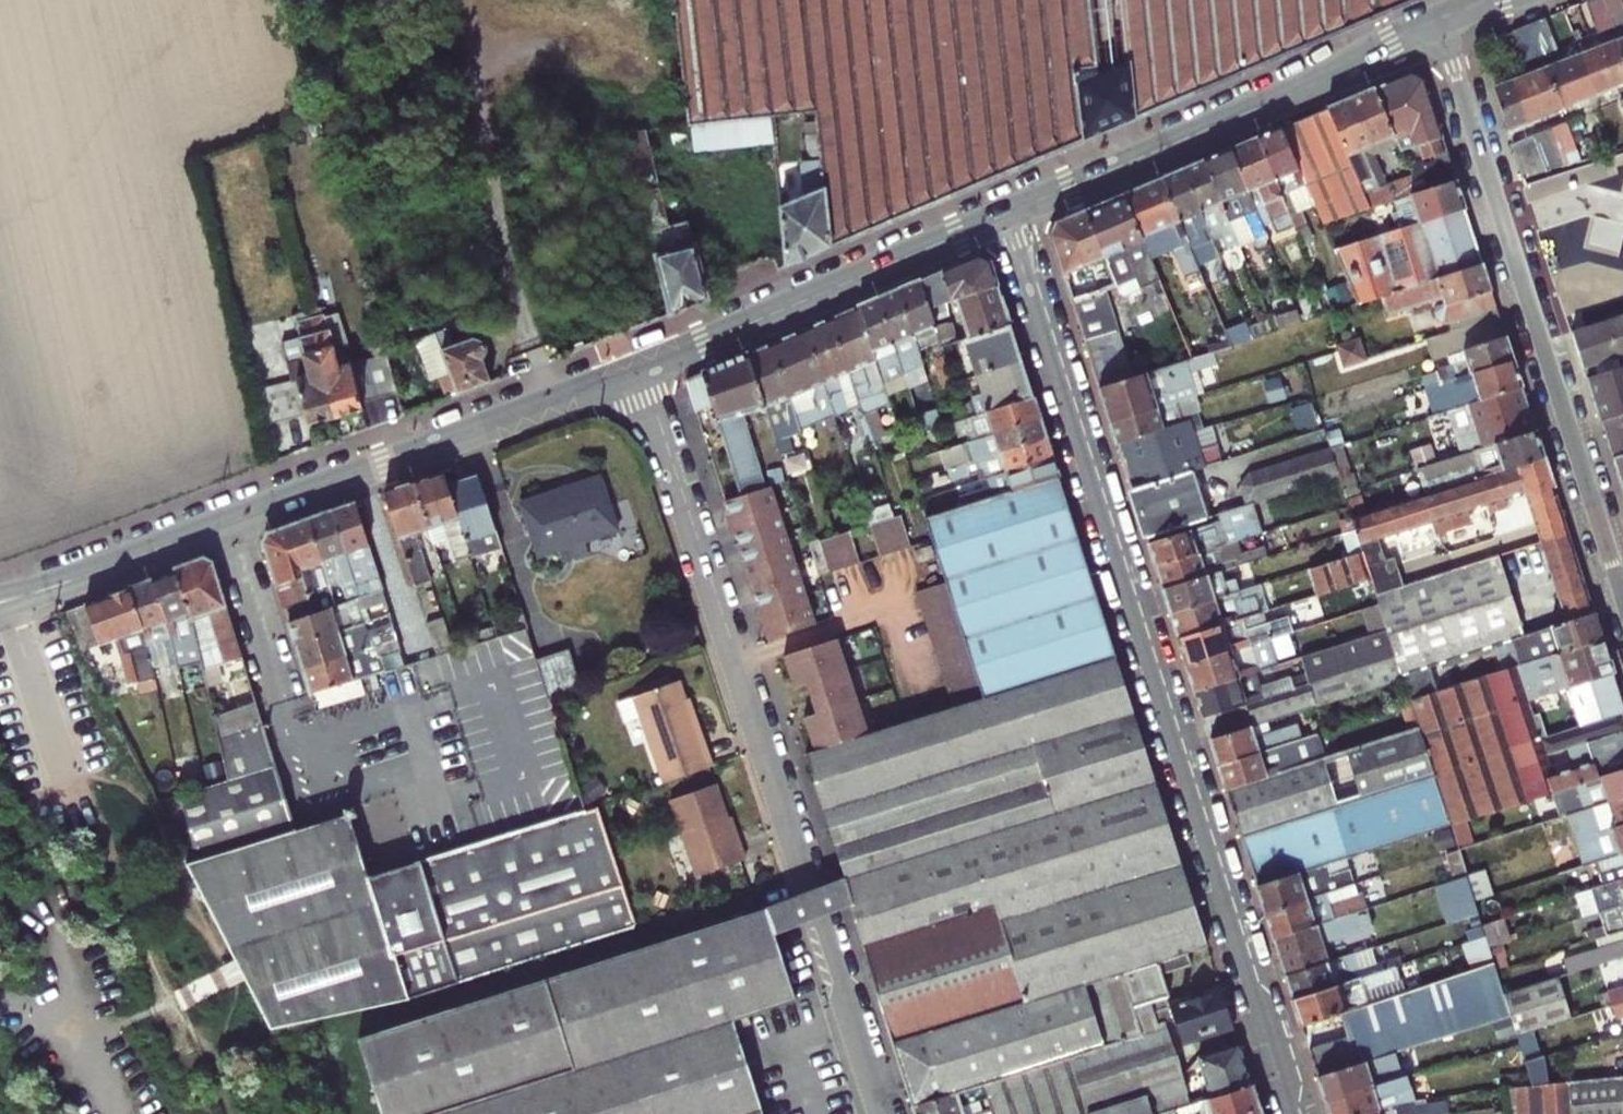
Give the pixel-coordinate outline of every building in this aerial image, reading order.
[(686,125),(690,124),(772,117),(815,113),(817,134),(827,246),(1407,0),(1121,0),(1128,69),(1097,73),(1090,0),(674,0),(686,125)] [(1121,0),(1090,0),(1097,73),(1128,69),(1121,0)] [(1602,0),(1587,0),(1585,1),(1597,33),(1612,27),(1602,0)] [(1619,0),(1602,0),(1612,27),(1622,23),(1622,10),(1619,0)] [(1557,48),(1545,17),(1529,25),(1540,56),(1557,48)] [(1529,25),(1513,32),(1525,63),(1540,56),(1529,25)] [(1578,30),(1572,32),(1575,39),(1580,37),(1578,30)] [(1622,61),(1622,53),(1617,39),(1580,54),(1588,75),(1622,61)] [(1588,75),(1580,54),(1545,67),(1552,88),(1588,75)] [(1622,83),(1622,61),(1588,75),(1595,94),(1622,83)] [(1552,88),(1545,67),(1513,80),(1520,101),(1552,88)] [(1430,81),(1416,75),(1381,90),(1402,139),(1408,151),(1425,146),(1449,138),(1430,81)] [(1595,94),(1588,75),(1552,88),(1560,108),(1595,94)] [(1513,80),(1494,87),(1507,128),(1527,120),(1520,101),(1513,80)] [(1560,108),(1552,88),(1520,101),(1527,120),(1560,108)] [(1402,139),(1381,90),(1334,110),(1368,194),(1381,188),(1367,153),(1402,139)] [(1368,194),(1334,110),(1287,130),(1311,185),(1328,224),(1374,209),(1370,198),(1368,194)] [(772,117),(690,124),(694,152),(775,144),(772,117)] [(1532,132),(1533,135),(1546,171),(1566,164),(1580,160),(1565,120),(1532,132)] [(637,176),(634,176),(667,313),(706,297),(687,216),(670,221),(666,206),(660,207),(641,128),(626,132),(631,150),(637,176)] [(1287,130),(1263,140),(1299,227),(1307,247),(1319,242),(1307,211),(1303,213),(1295,192),(1311,185),(1287,130)] [(808,195),(780,207),(784,264),(827,246),(817,134),(803,135),(805,152),(814,161),(802,162),(799,167),(801,182),(807,188),(808,195)] [(1533,135),(1512,143),(1523,177),(1545,171),(1546,171),(1533,135)] [(1429,161),(1454,153),(1449,138),(1425,146),(1429,161)] [(1299,227),(1263,140),(1238,150),(1268,223),(1274,221),(1279,235),(1299,227)] [(620,153),(626,178),(634,176),(637,176),(631,150),(620,153)] [(1268,223),(1238,150),(1211,162),(1235,217),(1237,220),(1247,215),(1262,248),(1276,243),(1268,223)] [(1580,160),(1566,164),(1580,211),(1606,203),(1591,157),(1580,160)] [(1189,171),(1213,227),(1227,260),(1237,255),(1228,235),(1225,235),(1220,224),(1235,217),(1211,162),(1189,171)] [(1580,211),(1566,164),(1546,171),(1545,171),(1559,218),(1580,211)] [(1189,171),(1169,180),(1205,265),(1214,287),(1221,284),(1200,233),(1213,227),(1189,171)] [(1559,218),(1545,171),(1523,177),(1537,224),(1559,218)] [(1131,196),(1147,236),(1163,229),(1172,251),(1180,248),(1190,272),(1205,265),(1169,180),(1131,196)] [(1371,241),(1471,208),(1462,180),(1421,194),(1400,201),(1403,213),(1383,220),(1382,224),(1367,229),(1371,241)] [(1370,198),(1374,209),(1400,201),(1421,194),(1417,182),(1370,198)] [(1131,196),(1092,213),(1111,258),(1123,286),(1126,290),(1129,293),(1130,293),(1135,294),(1140,293),(1167,281),(1147,236),(1131,196)] [(1362,306),(1387,297),(1489,264),(1471,208),(1371,241),(1339,251),(1362,306)] [(1057,238),(1069,276),(1111,258),(1092,213),(1064,225),(1057,238)] [(946,302),(997,285),(990,262),(978,255),(920,279),(935,327),(946,324),(951,322),(948,309),(946,302)] [(1489,264),(1387,297),(1393,317),(1446,300),(1448,306),(1444,307),(1441,314),(1443,321),(1452,322),(1476,315),(1503,306),(1489,264)] [(935,327),(920,279),(898,288),(917,349),(925,346),(944,387),(952,384),(951,381),(940,347),(935,327)] [(956,307),(966,338),(1009,325),(997,285),(946,302),(948,309),(956,307)] [(1123,286),(1108,291),(1111,299),(1129,293),(1126,290),(1123,286)] [(898,288),(877,298),(897,360),(907,356),(910,364),(921,361),(917,349),(898,288)] [(1105,389),(1137,379),(1111,299),(1108,291),(1078,302),(1105,389)] [(897,360),(877,298),(857,306),(876,366),(886,363),(890,375),(901,371),(897,360)] [(857,306),(831,317),(859,404),(861,411),(867,430),(872,446),(885,442),(880,426),(893,422),(890,412),(885,395),(876,366),(857,306)] [(1480,326),(1507,317),(1503,306),(1476,315),(1480,326)] [(308,317),(334,416),(362,408),(360,401),(393,391),(384,354),(351,363),(345,343),(334,345),(330,329),(326,329),(322,313),(308,317)] [(1302,314),(1280,321),(1284,331),(1306,324),(1302,314)] [(1619,355),(1622,354),(1622,316),(1609,321),(1619,355)] [(334,416),(308,317),(295,320),(299,337),(296,338),(300,358),(305,357),(310,375),(260,388),(268,423),(304,413),(307,424),(334,416)] [(859,404),(831,317),(806,327),(834,414),(859,404)] [(1440,360),(1513,337),(1507,317),(1480,326),(1434,341),(1440,360)] [(1572,332),(1586,377),(1622,366),(1619,355),(1609,321),(1572,332)] [(952,343),(946,324),(935,327),(940,347),(952,343)] [(951,381),(991,369),(990,364),(1019,355),(1009,325),(966,338),(952,343),(940,347),(951,381)] [(448,326),(435,330),(454,394),(489,380),(482,358),(487,351),(484,340),(473,338),(454,344),(448,326)] [(806,327),(771,343),(799,428),(834,414),(806,327)] [(1449,385),(1521,362),(1513,337),(1440,360),(1449,385)] [(1352,367),(1371,361),(1365,342),(1346,349),(1352,367)] [(799,428),(771,343),(747,353),(764,407),(774,438),(777,437),(791,475),(802,472),(789,431),(799,428)] [(1105,389),(1116,424),(1184,402),(1204,395),(1197,372),(1225,364),(1221,352),(1137,379),(1105,389)] [(764,407),(747,353),(684,380),(695,412),(711,406),(740,493),(731,496),(776,636),(813,624),(768,484),(765,485),(743,414),(764,407)] [(991,369),(1021,361),(1019,355),(990,364),(991,369)] [(1022,364),(1021,361),(991,369),(993,373),(1022,364)] [(1435,419),(1461,411),(1529,389),(1521,362),(1449,385),(1454,399),(1431,407),(1435,419)] [(952,384),(963,418),(1032,396),(1022,364),(993,373),(991,369),(951,381),(952,384)] [(1601,420),(1622,413),(1622,365),(1622,366),(1586,377),(1585,377),(1599,421),(1601,420)] [(885,395),(890,412),(912,406),(906,388),(885,395)] [(1529,389),(1461,411),(1474,449),(1479,447),(1480,450),(1541,430),(1529,389)] [(991,434),(1039,418),(1032,396),(963,418),(952,421),(957,434),(988,425),(991,434)] [(1116,424),(1138,491),(1198,471),(1229,461),(1224,445),(1206,451),(1200,432),(1210,429),(1204,411),(1188,416),(1184,402),(1116,424)] [(867,430),(861,411),(849,416),(855,434),(867,430)] [(936,412),(916,418),(920,431),(941,425),(936,412)] [(1613,456),(1622,453),(1622,413),(1601,420),(1613,456)] [(960,443),(966,462),(1045,437),(1039,418),(991,434),(960,443)] [(846,425),(838,428),(841,436),(849,433),(846,425)] [(1541,430),(1480,450),(1485,464),(1429,482),(1433,495),(1523,466),(1550,458),(1541,430)] [(999,464),(1001,471),(1051,455),(1045,437),(966,462),(970,473),(999,464)] [(959,460),(954,445),(938,450),(943,466),(959,460)] [(1247,487),(1252,506),(1345,476),(1337,448),(1255,474),(1247,487)] [(1613,456),(1622,486),(1622,453),(1613,456)] [(958,496),(961,505),(1057,475),(1051,455),(1001,471),(976,479),(980,490),(958,496)] [(1547,543),(1574,534),(1550,458),(1523,466),(1532,494),(1547,543)] [(960,464),(943,470),(945,477),(937,481),(939,487),(965,479),(960,464)] [(1512,509),(1510,501),(1532,494),(1523,466),(1433,495),(1430,495),(1439,523),(1441,522),(1444,534),(1476,524),(1472,512),(1495,505),(1497,513),(1512,509)] [(592,468),(515,496),(535,549),(611,521),(592,468)] [(442,470),(412,482),(426,528),(430,541),(446,535),(454,557),(466,552),(447,486),(442,470)] [(1138,491),(1153,538),(1214,519),(1198,471),(1138,491)] [(1206,945),(1057,475),(961,505),(923,517),(944,582),(981,698),(952,707),(868,734),(814,751),(805,754),(845,877),(855,905),(850,907),(911,1106),(980,1084),(1067,1056),(1101,1046),(1082,986),(1187,951),(1206,945)] [(476,476),(447,486),(466,552),(467,555),(483,549),(482,548),(477,534),(491,528),(476,476)] [(1345,476),(1331,481),(1340,510),(1354,505),(1345,476)] [(412,482),(383,492),(413,588),(429,582),(414,532),(426,528),(412,482)] [(1382,594),(1410,585),(1401,556),(1391,559),(1385,539),(1439,523),(1430,495),(1358,519),(1368,551),(1376,578),(1382,594)] [(961,505),(958,496),(920,509),(923,517),(961,505)] [(355,502),(331,511),(352,579),(376,572),(355,502)] [(1154,543),(1162,566),(1217,549),(1266,533),(1262,520),(1258,521),(1252,506),(1223,516),(1225,521),(1154,543)] [(331,511),(307,520),(320,562),(328,587),(340,584),(346,602),(358,598),(352,579),(331,511)] [(900,517),(895,518),(904,547),(909,544),(900,517)] [(883,523),(892,551),(904,547),(895,518),(883,523)] [(307,520),(285,528),(312,613),(334,606),(330,593),(320,596),(310,565),(320,562),(307,520)] [(883,523),(870,526),(879,555),(892,551),(883,523)] [(261,545),(285,622),(312,613),(285,528),(266,534),(261,545)] [(477,534),(482,548),(496,543),(491,528),(477,534)] [(850,533),(835,538),(844,566),(859,562),(850,533)] [(1593,592),(1574,534),(1547,543),(1565,601),(1593,592)] [(844,566),(835,538),(820,543),(829,571),(844,566)] [(1162,566),(1169,589),(1224,572),(1217,549),(1162,566)] [(1368,551),(1315,569),(1324,594),(1362,582),(1376,578),(1368,551)] [(1504,556),(1410,585),(1382,594),(1385,604),(1393,629),(1401,655),(1407,672),(1530,634),(1504,556)] [(173,573),(188,623),(208,615),(224,664),(241,659),(211,562),(201,557),(172,570),(173,573)] [(1169,589),(1176,613),(1242,592),(1238,581),(1228,584),(1224,572),(1169,589)] [(203,670),(188,623),(173,573),(151,581),(168,650),(182,646),(187,662),(186,667),(188,676),(191,675),(196,694),(208,691),(203,670)] [(357,583),(361,597),(382,590),(378,576),(357,583)] [(1382,594),(1376,578),(1362,582),(1371,609),(1385,604),(1382,594)] [(168,650),(151,581),(127,589),(148,671),(172,666),(168,650)] [(915,591),(952,707),(981,698),(944,582),(915,591)] [(138,693),(152,690),(148,671),(127,589),(62,612),(84,651),(117,639),(123,661),(129,659),(138,693)] [(1176,613),(1184,637),(1248,618),(1291,604),(1286,589),(1248,601),(1245,591),(1242,592),(1176,613)] [(285,622),(293,646),(377,619),(373,604),(385,601),(382,590),(361,597),(358,598),(346,602),(334,606),(312,613),(285,622)] [(1593,592),(1565,601),(1572,622),(1600,613),(1593,592)] [(1385,604),(1371,609),(1379,634),(1393,629),(1385,604)] [(1184,637),(1193,665),(1277,639),(1297,632),(1291,611),(1250,625),(1248,618),(1184,637)] [(1600,613),(1572,622),(1557,626),(1560,637),(1537,644),(1542,661),(1609,640),(1600,613)] [(208,615),(188,623),(203,670),(224,664),(208,615)] [(377,619),(293,646),(301,671),(397,639),(389,615),(377,619)] [(441,617),(423,622),(434,655),(452,650),(441,617)] [(1306,657),(1314,683),(1401,655),(1393,629),(1379,634),(1306,657)] [(803,678),(806,685),(815,714),(817,721),(806,725),(814,751),(868,734),(837,638),(783,655),(791,682),(803,678)] [(309,696),(388,670),(384,659),(401,653),(397,639),(301,671),(309,696)] [(1193,666),(1201,691),(1285,664),(1277,639),(1193,665),(1193,666)] [(564,640),(531,651),(545,692),(578,681),(564,640)] [(1543,700),(1578,690),(1590,727),(1622,716),(1622,685),(1609,640),(1542,661),(1527,666),(1530,678),(1534,676),(1543,700)] [(659,655),(660,654),(660,652),(658,651),(657,650),(656,650),(654,650),(653,651),(652,652),(651,654),(652,655),(652,657),(654,658),(656,658),(657,658),(659,657),(659,655)] [(1321,706),(1326,705),(1408,678),(1407,672),(1401,655),(1314,683),(1321,706)] [(1201,691),(1210,718),(1299,688),(1291,662),(1285,664),(1201,691)] [(1415,700),(1416,704),(1424,728),(1440,778),(1456,826),(1469,821),(1540,799),(1535,783),(1559,775),(1554,757),(1608,739),(1622,734),(1622,716),(1590,727),(1556,737),(1547,740),(1540,717),(1537,706),(1529,708),(1528,703),(1535,701),(1538,700),(1539,701),(1543,700),(1534,676),(1530,678),(1527,666),(1415,700)] [(803,678),(791,682),(793,689),(806,685),(803,678)] [(711,764),(701,736),(698,737),(684,697),(678,680),(616,701),(624,723),(641,718),(663,781),(711,764)] [(1210,718),(1217,740),(1321,706),(1314,683),(1299,688),(1210,718)] [(687,696),(684,697),(698,737),(701,736),(687,696)] [(213,716),(218,741),(262,728),(255,703),(213,716)] [(1416,704),(1407,706),(1415,731),(1424,728),(1416,704)] [(1217,740),(1225,765),(1306,739),(1334,730),(1326,705),(1321,706),(1217,740)] [(817,721),(815,714),(803,717),(806,725),(817,721)] [(1549,714),(1540,717),(1547,740),(1556,737),(1549,714)] [(264,732),(262,728),(218,741),(227,782),(179,796),(195,860),(295,832),(293,825),(264,732)] [(1314,764),(1232,789),(1248,838),(1440,778),(1424,728),(1415,731),(1314,764)] [(1622,772),(1622,734),(1608,739),(1615,763),(1604,767),(1598,751),(1578,758),(1581,768),(1559,775),(1535,783),(1540,799),(1567,790),(1622,772)] [(1225,765),(1232,789),(1314,764),(1306,739),(1225,765)] [(202,785),(195,755),(170,761),(178,791),(202,785)] [(1622,800),(1622,772),(1567,790),(1571,801),(1570,802),(1571,806),(1563,809),(1566,818),(1573,816),(1622,800)] [(1440,778),(1248,838),(1264,888),(1353,859),(1456,826),(1440,778)] [(732,839),(724,814),(712,779),(668,795),(694,870),(743,854),(737,837),(732,839)] [(1581,839),(1622,826),(1622,800),(1573,816),(1581,839)] [(310,1027),(634,922),(601,820),(581,827),(575,811),(412,864),(366,879),(347,816),(295,832),(195,860),(184,864),(268,1030),(310,1027)] [(728,813),(724,814),(732,839),(737,837),(728,813)] [(1464,851),(1477,847),(1469,821),(1456,826),(1464,851)] [(1554,848),(1546,825),(1477,847),(1464,851),(1471,875),(1554,848)] [(1581,839),(1590,867),(1622,856),(1622,826),(1581,839)] [(1609,886),(1622,881),(1622,856),(1590,867),(1566,875),(1568,884),(1584,879),(1587,881),(1605,875),(1609,886)] [(1264,888),(1272,913),(1333,893),(1361,884),(1353,859),(1264,888)] [(1472,877),(1480,903),(1511,892),(1502,865),(1471,875),(1472,877)] [(855,905),(845,877),(770,914),(779,941),(850,907),(855,905)] [(1484,914),(1480,903),(1472,877),(1441,888),(1452,924),(1484,914)] [(1622,908),(1622,881),(1609,886),(1581,895),(1589,920),(1605,914),(1622,908)] [(1333,893),(1272,913),(1280,939),(1372,910),(1388,905),(1385,895),(1372,899),(1370,891),(1336,902),(1333,893)] [(1431,891),(1403,900),(1408,916),(1437,907),(1431,891)] [(1603,940),(1622,934),(1622,908),(1605,914),(1609,927),(1594,932),(1597,943),(1603,940)] [(1377,925),(1372,910),(1280,939),(1291,975),(1333,962),(1326,941),(1377,925)] [(366,1043),(389,1113),(765,1113),(738,1029),(801,1009),(779,941),(770,914),(366,1043)] [(1503,921),(1488,926),(1496,950),(1511,945),(1503,921)] [(1622,960),(1622,934),(1603,940),(1606,949),(1572,960),(1573,965),(1551,972),(1554,983),(1565,979),(1622,960)] [(1082,986),(1101,1046),(1165,1025),(1164,1022),(1172,1019),(1168,1004),(1165,995),(1169,993),(1162,970),(1171,970),(1191,964),(1187,951),(1082,986)] [(1291,975),(1299,999),(1377,975),(1374,967),(1366,969),(1361,953),(1333,962),(1291,975)] [(1477,953),(1464,956),(1467,966),(1480,962),(1477,953)] [(1324,1076),(1371,1062),(1517,1017),(1510,997),(1500,965),(1411,993),(1320,1022),(1323,1031),(1349,1023),(1354,1038),(1315,1050),(1324,1076)] [(1307,1025),(1320,1022),(1411,993),(1402,967),(1377,975),(1299,999),(1307,1025)] [(1554,983),(1510,997),(1517,1017),(1524,1038),(1578,1021),(1565,979),(1554,983)] [(1168,1004),(1172,1019),(1179,1042),(1231,1025),(1220,988),(1168,1004)] [(1618,1007),(1622,1005),(1622,989),(1613,992),(1618,1007)] [(1168,1111),(1167,1106),(1175,1103),(1173,1096),(1187,1091),(1165,1025),(1101,1046),(1067,1056),(1085,1113),(1159,1113),(1168,1111)] [(1205,1100),(1250,1085),(1238,1043),(1198,1056),(1209,1091),(1188,1097),(1187,1091),(1173,1096),(1175,1103),(1167,1106),(1168,1111),(1205,1100)] [(1067,1056),(980,1084),(984,1098),(988,1110),(989,1113),(1085,1113),(1067,1056)] [(1324,1076),(1332,1101),(1355,1094),(1354,1090),(1378,1082),(1378,1085),(1402,1078),(1398,1066),(1375,1074),(1371,1062),(1324,1076)] [(1555,1089),(1553,1075),(1536,1075),(1540,1090),(1555,1089)] [(1336,1113),(1368,1113),(1385,1109),(1386,1109),(1383,1098),(1406,1091),(1402,1078),(1378,1085),(1378,1082),(1354,1090),(1355,1094),(1332,1101),(1336,1113)] [(1517,1113),(1622,1113),(1622,1082),(1555,1089),(1540,1090),(1510,1093),(1517,1113)] [(913,1113),(963,1113),(960,1106),(984,1098),(980,1084),(911,1106),(913,1113)] [(1258,1109),(1250,1085),(1205,1100),(1208,1107),(1186,1113),(1241,1113),(1258,1109)]
